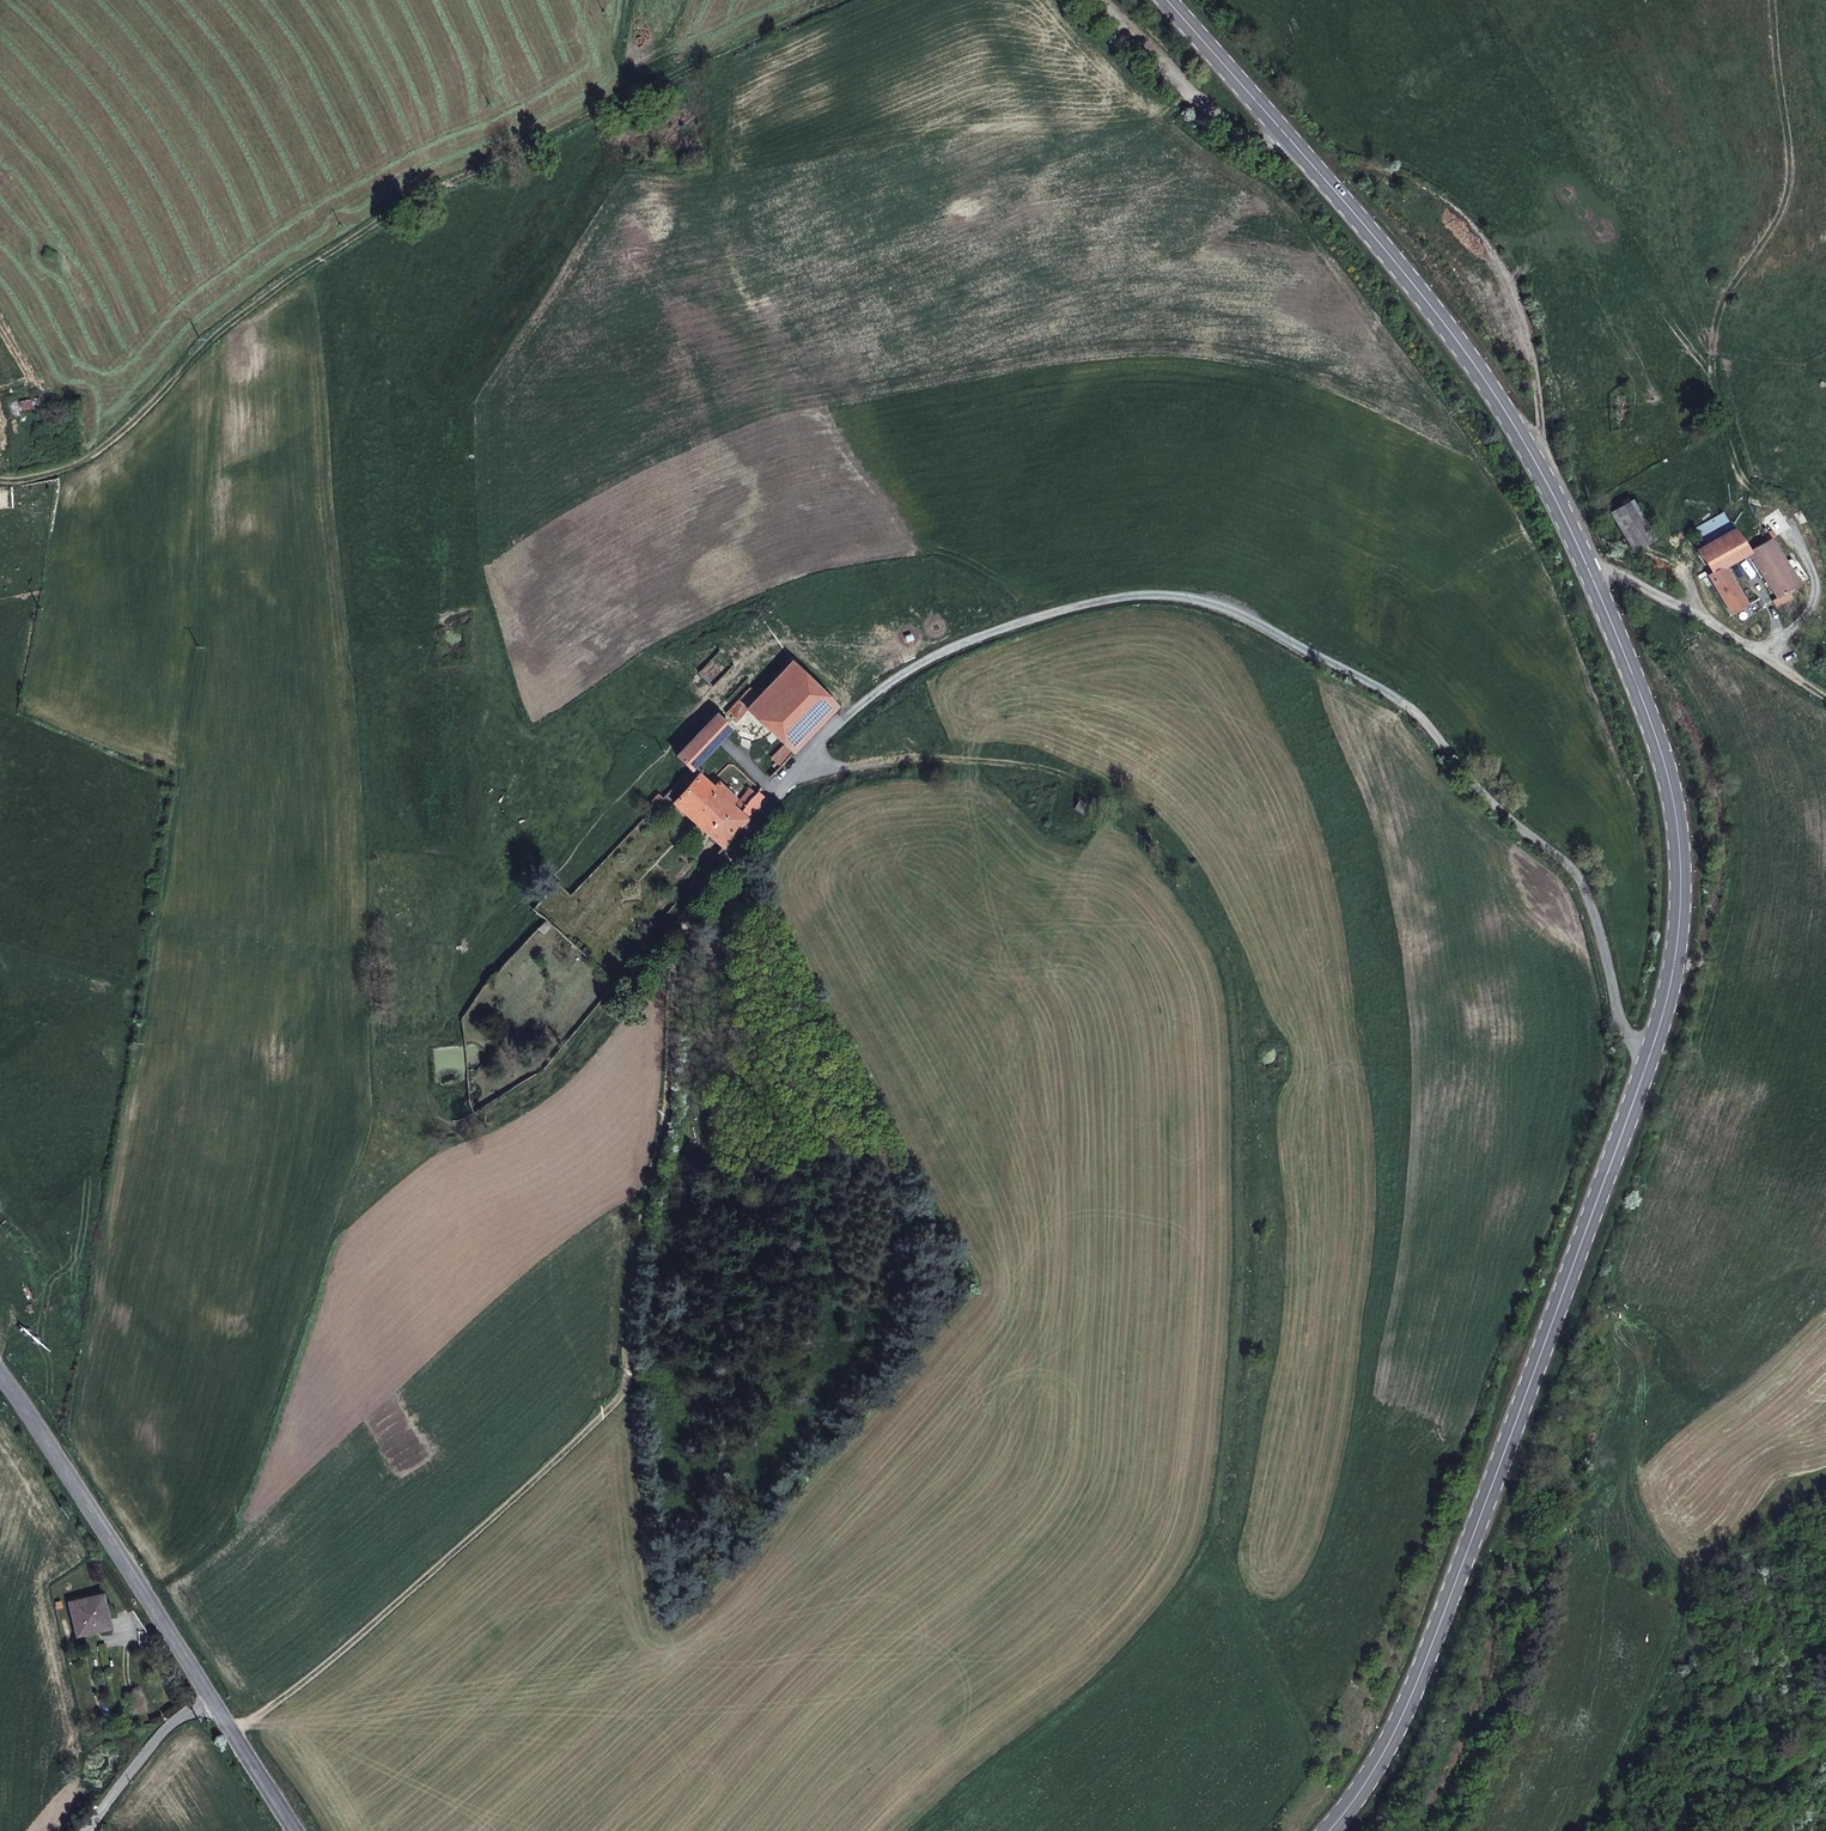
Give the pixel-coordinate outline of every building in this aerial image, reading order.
[(0,428),(0,460),(9,459),(6,427),(0,428)] [(1610,512),(1633,551),(1655,539),(1631,500),(1610,512)] [(1708,575),(1731,614),(1744,606),(1747,605),(1724,565),(1747,552),(1733,529),(1697,551),(1712,573),(1708,575)] [(1747,552),(1777,598),(1800,583),(1769,538),(1747,552)] [(1744,606),(1752,616),(1765,607),(1759,598),(1747,605),(1744,606)] [(782,766),(794,752),(837,706),(791,661),(758,696),(749,687),(725,712),(735,722),(746,709),(784,744),(772,757),(782,766)] [(677,754),(692,768),(730,727),(715,712),(677,754)] [(673,802),(724,847),(740,829),(709,802),(718,792),(711,786),(698,774),(692,768),(676,784),(684,790),(673,802)] [(709,802),(740,829),(749,819),(742,812),(733,804),(738,798),(734,795),(727,789),(717,780),(711,786),(718,792),(709,802)] [(727,789),(734,795),(738,790),(731,784),(727,789)] [(738,803),(744,809),(757,795),(750,790),(738,803)] [(742,812),(749,819),(766,798),(759,792),(757,795),(744,809),(742,812)] [(653,801),(657,805),(664,797),(660,793),(653,801)] [(1086,806),(1080,814),(1088,818),(1092,809),(1086,806)] [(552,924),(547,919),(538,927),(544,933),(552,924)] [(108,1628),(101,1596),(66,1604),(73,1635),(108,1628)]
